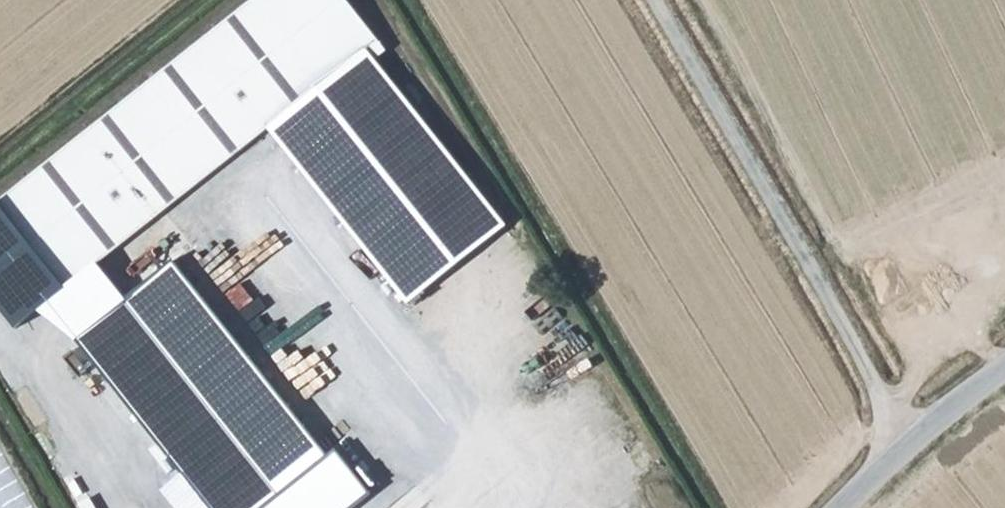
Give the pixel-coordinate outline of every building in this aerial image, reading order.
[(93,326),(124,301),(96,268),(267,130),(365,251),(461,172),(372,62),(384,52),(342,0),(252,0),(0,204),(0,213),(93,326)] [(408,304),(505,226),(461,172),(365,251),(408,304)] [(211,231),(255,283),(307,347),(332,326),(248,222),(225,240),(215,227),(211,231)] [(124,301),(93,326),(76,340),(212,507),(353,507),(371,493),(337,449),(349,439),(338,425),(318,440),(185,280),(203,266),(232,302),(255,283),(211,231),(124,301)] [(284,366),(307,347),(255,283),(232,302),(284,366)]
